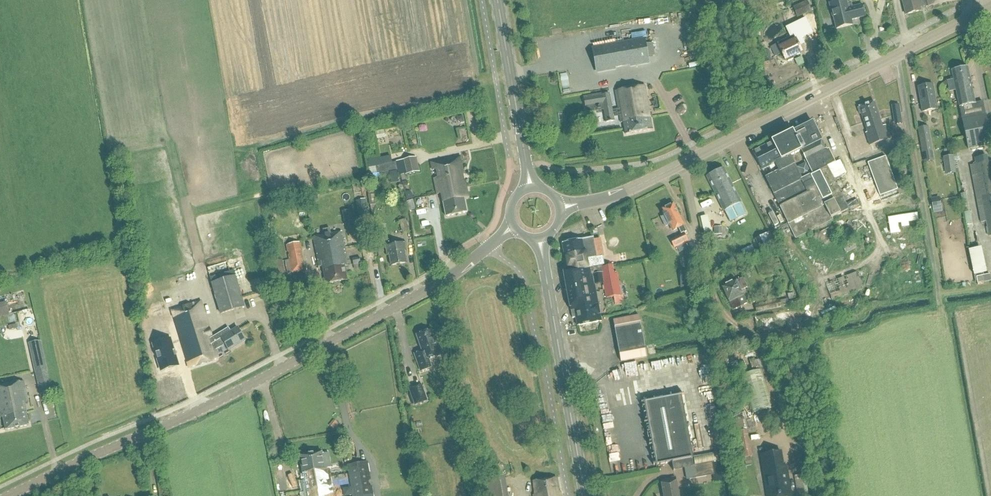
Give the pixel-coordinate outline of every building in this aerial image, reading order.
[(832,18),(835,30),(852,26),(851,21),(865,17),(862,6),(852,8),(851,2),(848,3),(847,0),(845,0),(838,2),(838,1),(828,4),(832,18)] [(901,2),(905,16),(921,12),(919,8),(925,6),(925,9),(954,1),(953,0),(909,0),(901,2)] [(793,8),(794,11),(793,12),(794,15),(796,14),(797,18),(811,12),(807,2),(793,8)] [(775,57),(781,54),(785,62),(787,61),(787,63),(792,60),(791,59),(802,54),(795,42),(800,39),(798,34),(776,45),(771,48),(775,57)] [(644,39),(593,49),(597,73),(615,69),(614,66),(630,63),(630,67),(648,63),(647,57),(654,56),(652,44),(645,46),(644,39)] [(953,71),(960,108),(974,105),(968,69),(953,71)] [(919,88),(923,113),(937,111),(933,85),(919,88)] [(653,130),(645,86),(615,91),(621,127),(624,127),(625,135),(653,130)] [(602,95),(583,99),(584,108),(603,104),(602,95)] [(869,146),(889,140),(885,126),(882,127),(874,102),(860,107),(859,108),(858,109),(857,109),(859,115),(862,115),(869,139),(867,140),(869,146)] [(974,105),(960,108),(966,139),(968,150),(983,147),(983,143),(990,142),(982,103),(974,105)] [(899,104),(891,106),(895,125),(902,124),(899,104)] [(612,108),(603,110),(606,123),(614,121),(612,108)] [(773,142),(772,143),(780,161),(785,169),(789,167),(793,165),(789,156),(801,151),(806,148),(821,140),(812,122),(793,132),(773,142)] [(922,153),(924,162),(925,162),(934,160),(932,152),(928,126),(918,128),(922,153)] [(808,194),(780,208),(796,239),(832,220),(832,218),(848,210),(833,180),(827,167),(835,163),(828,150),(827,151),(821,140),(806,148),(801,151),(806,162),(813,175),(801,181),(808,194)] [(772,143),(753,152),(762,170),(775,163),(779,172),(766,178),(780,208),(808,194),(801,181),(801,180),(793,165),(789,167),(785,169),(780,161),(772,143)] [(396,162),(398,170),(398,173),(399,175),(400,175),(405,174),(405,175),(419,172),(416,157),(402,161),(396,162)] [(434,180),(436,193),(467,188),(465,181),(461,182),(460,175),(464,174),(461,157),(430,163),(432,172),(436,171),(438,179),(434,180)] [(867,163),(880,196),(898,190),(886,157),(867,163)] [(946,174),(955,173),(953,157),(944,158),(946,174)] [(370,174),(373,174),(377,173),(387,172),(398,170),(396,162),(392,163),(385,165),(369,168),(370,174)] [(985,222),(987,232),(990,232),(990,162),(975,164),(975,165),(970,165),(980,223),(985,222)] [(723,212),(724,211),(730,222),(746,214),(741,203),(742,203),(724,169),(706,178),(723,212)] [(467,188),(436,193),(437,195),(441,194),(446,217),(467,213),(464,198),(469,197),(467,188)] [(405,192),(407,200),(416,198),(415,196),(414,194),(413,192),(412,191),(411,190),(405,192)] [(368,195),(370,205),(376,204),(374,194),(368,195)] [(939,197),(931,199),(933,211),(942,209),(939,197)] [(365,199),(356,201),(359,221),(369,219),(365,199)] [(416,210),(413,200),(406,202),(409,211),(416,210)] [(665,216),(661,218),(666,227),(670,225),(673,232),(678,229),(681,235),(671,241),(674,248),(688,242),(684,234),(688,233),(679,213),(678,214),(673,204),(662,209),(665,216)] [(908,222),(918,221),(917,213),(888,218),(890,235),(899,233),(898,224),(901,223),(902,228),(909,227),(908,222)] [(353,223),(352,216),(343,218),(344,225),(353,223)] [(407,219),(399,221),(402,233),(409,232),(407,219)] [(388,241),(385,224),(373,227),(376,243),(388,241)] [(319,237),(323,253),(345,248),(342,233),(331,235),(330,229),(323,230),(324,236),(319,237)] [(829,230),(821,241),(827,246),(836,236),(829,230)] [(842,245),(853,240),(848,230),(837,235),(842,245)] [(760,250),(773,244),(768,233),(755,239),(760,250)] [(323,253),(319,237),(313,238),(318,268),(322,267),(326,285),(347,281),(344,267),(348,267),(345,248),(323,253)] [(562,244),(567,269),(576,268),(576,271),(604,266),(602,257),(597,258),(593,238),(562,244)] [(287,274),(291,273),(291,274),(304,271),(306,271),(304,264),(303,265),(302,260),(301,259),(303,258),(301,250),(302,250),(301,242),(286,245),(287,253),(288,253),(289,255),(288,255),(289,260),(285,261),(287,274)] [(407,263),(404,251),(407,251),(405,242),(385,246),(387,255),(388,254),(390,266),(407,263)] [(846,253),(857,249),(853,242),(842,247),(846,253)] [(745,260),(756,255),(752,246),(741,251),(745,260)] [(974,250),(978,276),(990,274),(987,248),(974,250)] [(221,314),(245,307),(234,271),(231,272),(227,262),(207,268),(221,314)] [(576,318),(577,326),(601,322),(594,285),(604,283),(606,298),(607,298),(614,297),(615,305),(624,304),(623,296),(621,296),(617,272),(614,273),(613,265),(604,267),(604,266),(576,271),(576,268),(567,269),(564,270),(571,311),(573,318),(576,318)] [(826,284),(832,300),(863,289),(856,272),(826,284)] [(733,310),(740,307),(747,304),(740,291),(746,288),(741,278),(728,285),(728,286),(722,289),(729,303),(730,303),(733,310)] [(781,308),(781,307),(789,305),(788,299),(780,301),(755,306),(756,313),(781,308)] [(200,302),(171,311),(189,369),(218,360),(215,350),(224,345),(229,352),(246,342),(238,328),(231,332),(229,328),(212,339),(200,302)] [(613,321),(621,363),(647,358),(639,316),(613,321)] [(434,338),(431,331),(416,336),(422,352),(414,354),(421,372),(431,368),(429,360),(442,355),(436,338),(434,338)] [(20,333),(16,334),(16,336),(0,339),(0,378),(28,372),(20,333)] [(175,356),(177,355),(175,349),(173,350),(170,339),(154,344),(161,370),(178,365),(175,356)] [(30,344),(35,372),(40,395),(52,392),(47,370),(41,342),(30,344)] [(762,369),(744,375),(741,376),(753,415),(774,408),(762,369)] [(25,404),(28,404),(24,382),(0,387),(0,418),(3,418),(5,431),(30,426),(25,404)] [(409,389),(415,405),(427,401),(421,385),(409,389)] [(644,402),(656,466),(672,463),(673,472),(675,471),(674,470),(692,467),(692,466),(693,466),(698,465),(693,441),(693,440),(689,441),(688,436),(692,436),(689,421),(685,422),(680,395),(644,402)] [(334,420),(329,426),(334,430),(339,424),(334,420)] [(745,423),(727,427),(729,437),(735,435),(734,433),(747,430),(745,423)] [(753,450),(746,454),(749,460),(756,456),(753,450)] [(767,495),(791,495),(786,465),(784,466),(781,451),(760,455),(767,495)] [(299,457),(302,475),(303,481),(299,482),(301,492),(332,486),(330,477),(331,476),(330,470),(326,470),(322,453),(299,457)] [(347,465),(348,470),(351,483),(371,481),(368,466),(367,462),(347,465)] [(715,475),(712,463),(705,464),(698,465),(693,466),(692,466),(692,467),(694,478),(690,479),(690,480),(715,475)] [(675,477),(661,481),(663,494),(665,494),(666,495),(679,495),(675,477)] [(556,480),(533,483),(535,495),(561,495),(561,493),(558,493),(556,480)] [(351,483),(351,488),(353,495),(372,495),(373,495),(371,481),(351,483)] [(302,495),(334,495),(332,486),(301,492),(302,495)]
